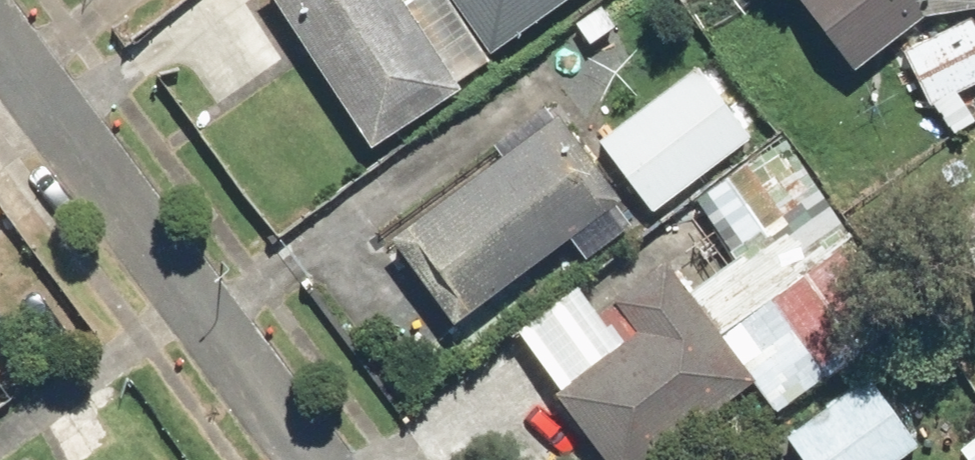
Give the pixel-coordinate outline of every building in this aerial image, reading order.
[(367,140),(458,82),(405,0),(277,0),(367,140)] [(488,50),(559,0),(453,0),(488,50)] [(854,64),(922,10),(974,2),(974,0),(803,0),(854,64)] [(900,47),(928,105),(974,83),(974,24),(970,14),(900,47)] [(592,140),(646,212),(749,136),(695,63),(592,140)] [(555,109),(387,229),(448,314),(616,194),(555,109)] [(771,241),(831,202),(786,133),(692,194),(727,249),(762,226),(771,241)] [(831,202),(771,241),(778,252),(754,267),(770,292),(720,325),(753,377),(772,406),(907,319),(831,202)] [(550,386),(608,459),(631,459),(748,370),(659,255),(609,294),(632,323),(550,386)] [(805,459),(893,459),(920,440),(868,372),(785,434),(805,459)] [(958,446),(968,459),(974,459),(974,434),(958,446)]
